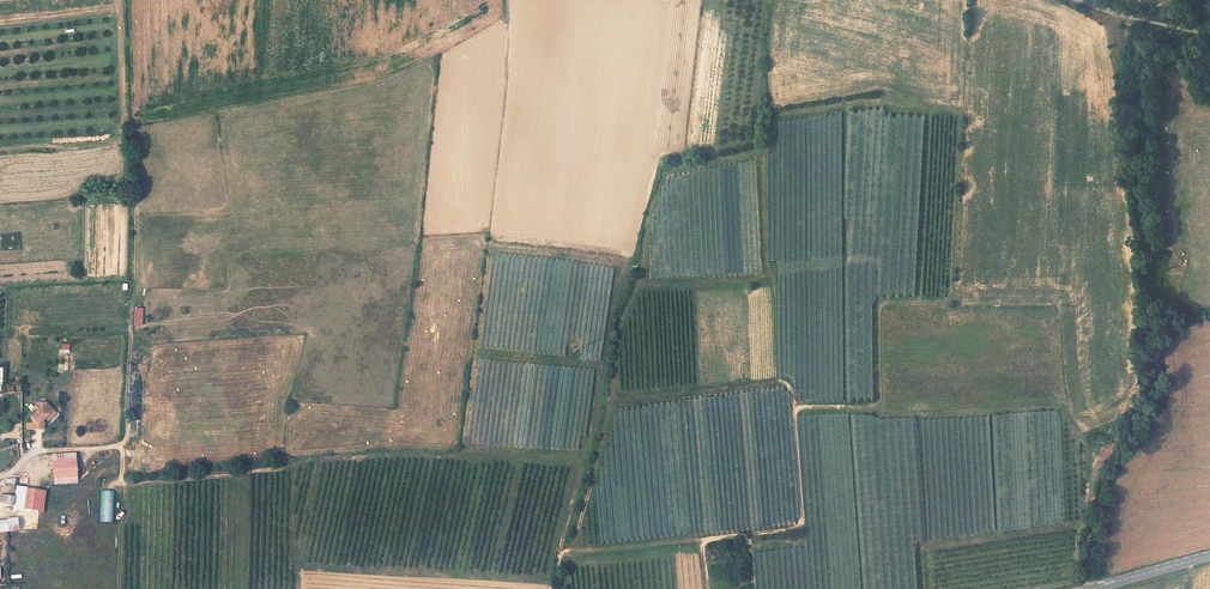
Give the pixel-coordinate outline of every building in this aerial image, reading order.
[(142,325),(142,307),(133,307),(133,325),(142,325)] [(60,353),(69,353),(69,343),(60,343),(60,353)] [(45,418),(53,410),(47,402),(38,402),(34,406),(38,410),(32,417),(33,418),(33,423),(33,429),(44,429),(45,419),(45,418)] [(53,410),(45,418),(48,421),(56,413),(53,410)] [(79,482),(77,453),(52,454),(54,483),(79,482)] [(0,479),(0,488),(14,488),(14,479),(0,479)] [(43,513),(46,491),(27,488),(27,487),(17,485),(14,509),(43,513)] [(99,522),(112,522),(112,491),(99,491),(99,522)] [(19,530),(18,518),(8,518),(8,520),(0,521),(0,532),(19,530)]
